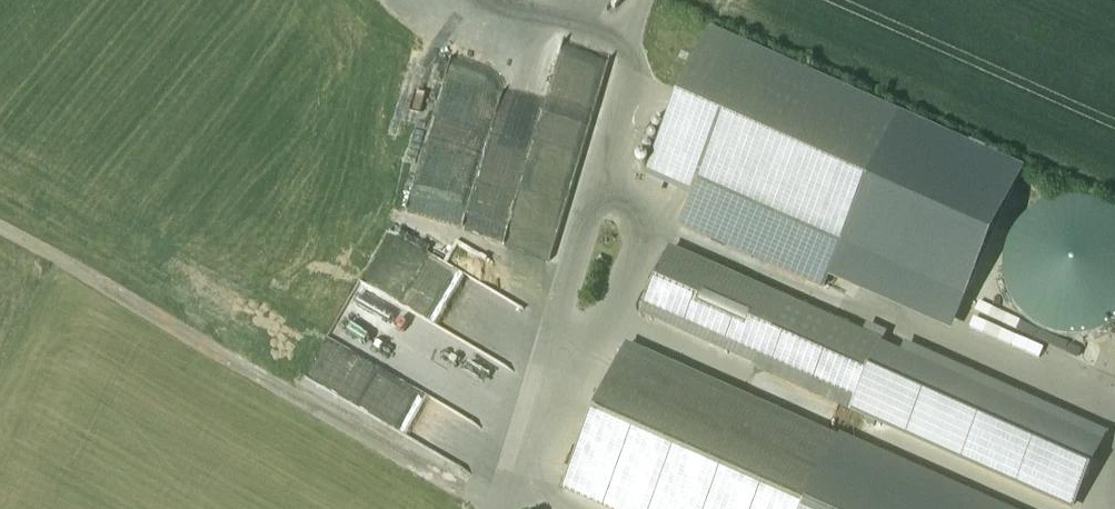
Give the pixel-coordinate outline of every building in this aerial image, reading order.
[(1020,160),(711,32),(650,180),(692,197),(676,234),(944,344),(1020,160)] [(447,229),(551,255),(600,60),(585,56),(583,64),(556,57),(524,181),(473,168),(466,197),(435,189),(434,190),(412,184),(408,203),(451,214),(447,229)] [(1112,339),(1114,329),(1114,213),(1024,189),(993,308),(1112,339)] [(676,253),(646,322),(1066,508),(1070,508),(1100,442),(676,253)] [(630,349),(565,497),(592,508),(996,508),(630,349)]
